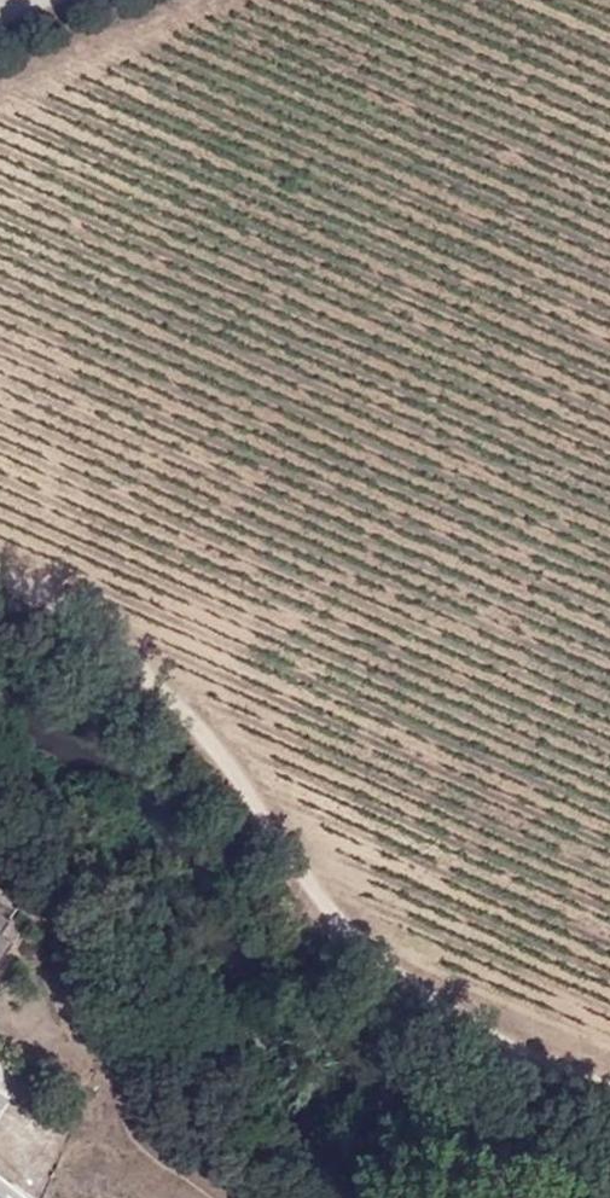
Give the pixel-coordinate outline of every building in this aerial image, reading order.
[(14,938),(3,929),(11,917),(0,909),(0,960),(14,938)]
